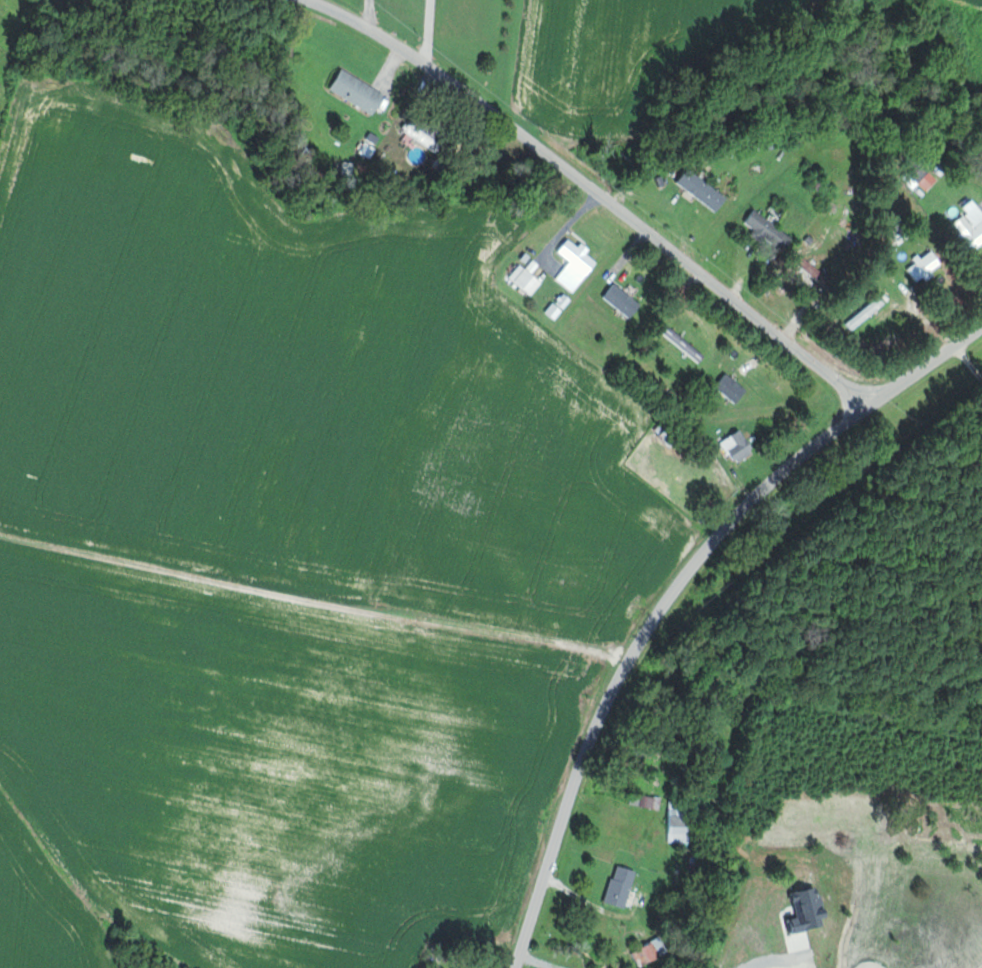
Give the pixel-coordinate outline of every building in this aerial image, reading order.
[(332,91),(376,116),(388,95),(343,70),(332,91)] [(436,153),(448,139),(417,114),(406,128),(436,153)] [(728,199),(691,168),(679,182),(716,213),(728,199)] [(975,224),(961,235),(974,252),(981,246),(981,208),(975,199),(963,208),(975,224)] [(743,224),(763,241),(766,238),(783,254),(794,242),(756,209),(743,224)] [(573,292),(598,263),(587,253),(588,252),(571,238),(559,251),(574,263),(569,269),(568,267),(558,278),(573,292)] [(920,283),(943,264),(931,250),(908,268),(920,283)] [(823,263),(814,257),(810,263),(802,257),(796,266),(831,291),(837,282),(818,269),(823,263)] [(510,278),(531,297),(543,283),(522,265),(510,278)] [(643,305),(615,283),(604,297),(632,319),(643,305)] [(749,389),(727,374),(717,388),(739,403),(749,389)] [(755,454),(746,431),(724,439),(733,462),(755,454)] [(670,843),(694,843),(694,801),(670,801),(670,843)] [(636,869),(615,865),(609,903),(630,907),(636,869)]
